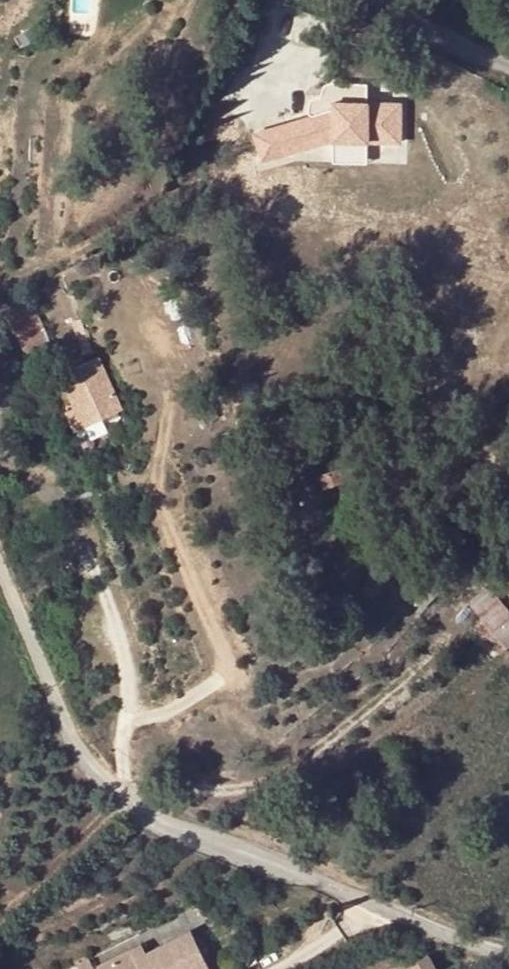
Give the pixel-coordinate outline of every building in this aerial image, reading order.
[(248,140),(257,167),(328,146),(362,143),(394,140),(393,102),(359,104),(358,85),(324,87),(325,106),(308,107),(308,122),(248,140)] [(362,143),(328,146),(328,168),(363,165),(362,143)] [(49,342),(28,296),(3,309),(25,352),(49,342)] [(121,409),(97,357),(60,375),(75,407),(84,427),(121,409)] [(84,427),(75,407),(66,411),(74,431),(84,427)] [(344,480),(340,469),(319,476),(318,480),(318,483),(320,486),(324,488),(344,480)] [(508,645),(508,611),(490,589),(485,587),(467,602),(480,618),(506,648),(508,645)] [(506,648),(480,618),(472,625),(498,654),(506,648)] [(191,930),(145,953),(140,945),(97,967),(98,968),(211,968),(191,930)] [(86,955),(74,961),(78,968),(92,968),(93,968),(86,955)] [(428,955),(406,966),(408,968),(435,968),(428,955)]
